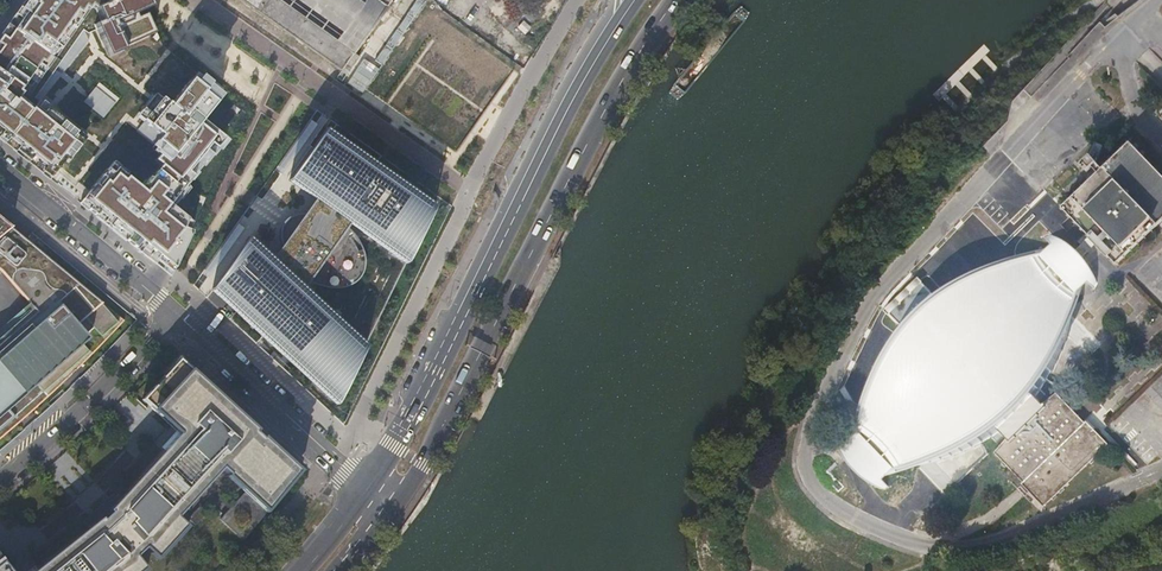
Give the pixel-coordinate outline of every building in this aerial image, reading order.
[(52,182),(55,179),(68,163),(70,165),(85,146),(77,139),(79,137),(37,103),(91,29),(96,32),(106,53),(120,47),(123,53),(145,44),(135,22),(143,18),(136,0),(133,0),(123,5),(119,2),(121,0),(36,0),(0,50),(0,139),(52,182)] [(341,70),(391,0),(242,0),(341,70)] [(503,22),(513,29),(518,20),(508,14),(503,22)] [(237,81),(229,57),(208,64),(216,88),(237,81)] [(97,187),(84,203),(107,221),(104,224),(169,277),(173,272),(190,236),(182,230),(188,223),(169,208),(185,188),(181,185),(211,148),(213,150),(221,140),(201,124),(214,109),(202,99),(204,97),(191,87),(170,112),(162,105),(156,112),(157,113),(145,127),(161,141),(155,149),(163,156),(156,164),(162,169),(151,183),(155,186),(146,196),(118,173),(114,177),(108,173),(103,179),(106,182),(100,190),(97,187)] [(1070,262),(1095,238),(1117,261),(1156,223),(1161,228),(1161,164),(1127,128),(1108,148),(1093,141),(1088,151),(1077,160),(1091,174),(1060,204),(1087,231),(1062,255),(1070,262)] [(435,206),(327,130),(290,181),(329,209),(322,219),(314,217),(304,215),(295,216),(287,221),(282,227),(280,235),(281,244),(286,254),(292,262),(285,271),(249,237),(212,291),(337,406),(365,346),(304,289),(312,278),(321,281),(331,284),(341,283),(348,281),(354,277),(358,269),(359,259),(356,250),(350,240),(344,234),(351,225),(407,264),(435,206)] [(13,229),(11,228),(4,222),(0,219),(0,239),(13,229)] [(72,278),(25,239),(19,234),(13,229),(0,239),(0,272),(2,273),(34,310),(37,313),(17,330),(15,327),(0,341),(0,442),(28,417),(47,400),(64,383),(57,375),(76,359),(82,366),(88,361),(90,359),(125,322),(72,278)] [(1075,268),(1070,262),(1062,255),(1056,249),(1063,243),(1006,258),(997,260),(983,264),(974,267),(962,272),(955,276),(943,283),(937,287),(930,292),(917,280),(885,312),(897,325),(890,335),(885,343),(879,353),(874,362),(868,374),(865,382),(860,394),(858,403),(843,459),(850,453),(868,471),(861,478),(930,461),(957,488),(995,452),(1024,481),(1047,505),(1110,443),(1089,420),(1087,422),(1056,392),(1093,356),(1065,328),(1083,262),(1075,268)] [(997,260),(1006,258),(1004,251),(995,253),(997,260)] [(974,267),(983,264),(980,258),(972,262),(974,267)] [(955,276),(962,272),(959,266),(951,270),(955,276)] [(937,287),(943,283),(940,278),(934,282),(937,287)] [(37,313),(34,310),(15,327),(17,330),(37,313)] [(885,343),(890,335),(885,332),(880,340),(885,343)] [(874,362),(879,353),(874,351),(869,359),(874,362)] [(64,383),(47,400),(65,383),(90,359),(88,361),(82,366),(76,359),(57,375),(64,383)] [(89,530),(95,536),(91,540),(89,537),(46,570),(126,570),(123,567),(137,558),(148,570),(149,570),(159,562),(146,550),(156,536),(160,539),(179,519),(223,471),(229,477),(228,478),(246,494),(251,498),(285,461),(287,463),(289,461),(180,361),(143,401),(148,406),(173,428),(176,425),(178,428),(181,424),(186,429),(187,427),(194,433),(187,440),(182,446),(183,446),(182,447),(180,446),(179,447),(178,447),(177,448),(176,449),(176,450),(176,451),(177,452),(172,458),(170,455),(129,500),(132,502),(128,506),(122,499),(116,493),(109,498),(110,499),(105,504),(100,499),(90,509),(95,514),(90,519),(89,518),(82,523),(89,530)] [(182,446),(187,440),(194,433),(187,427),(186,429),(181,424),(178,428),(176,425),(173,428),(181,435),(122,499),(128,506),(132,502),(129,500),(170,455),(172,458),(177,452),(176,451),(176,450),(176,449),(177,448),(178,447),(179,447),(180,446),(182,447),(183,446),(182,446)] [(302,473),(289,461),(287,463),(285,461),(251,498),(246,494),(221,521),(244,543),(302,473)] [(156,536),(146,550),(159,562),(189,529),(179,519),(160,539),(156,536)] [(89,530),(37,570),(46,570),(89,537),(91,540),(95,536),(89,530)] [(0,558),(0,570),(10,570),(0,558)] [(126,570),(148,570),(137,558),(123,567),(126,570)]
